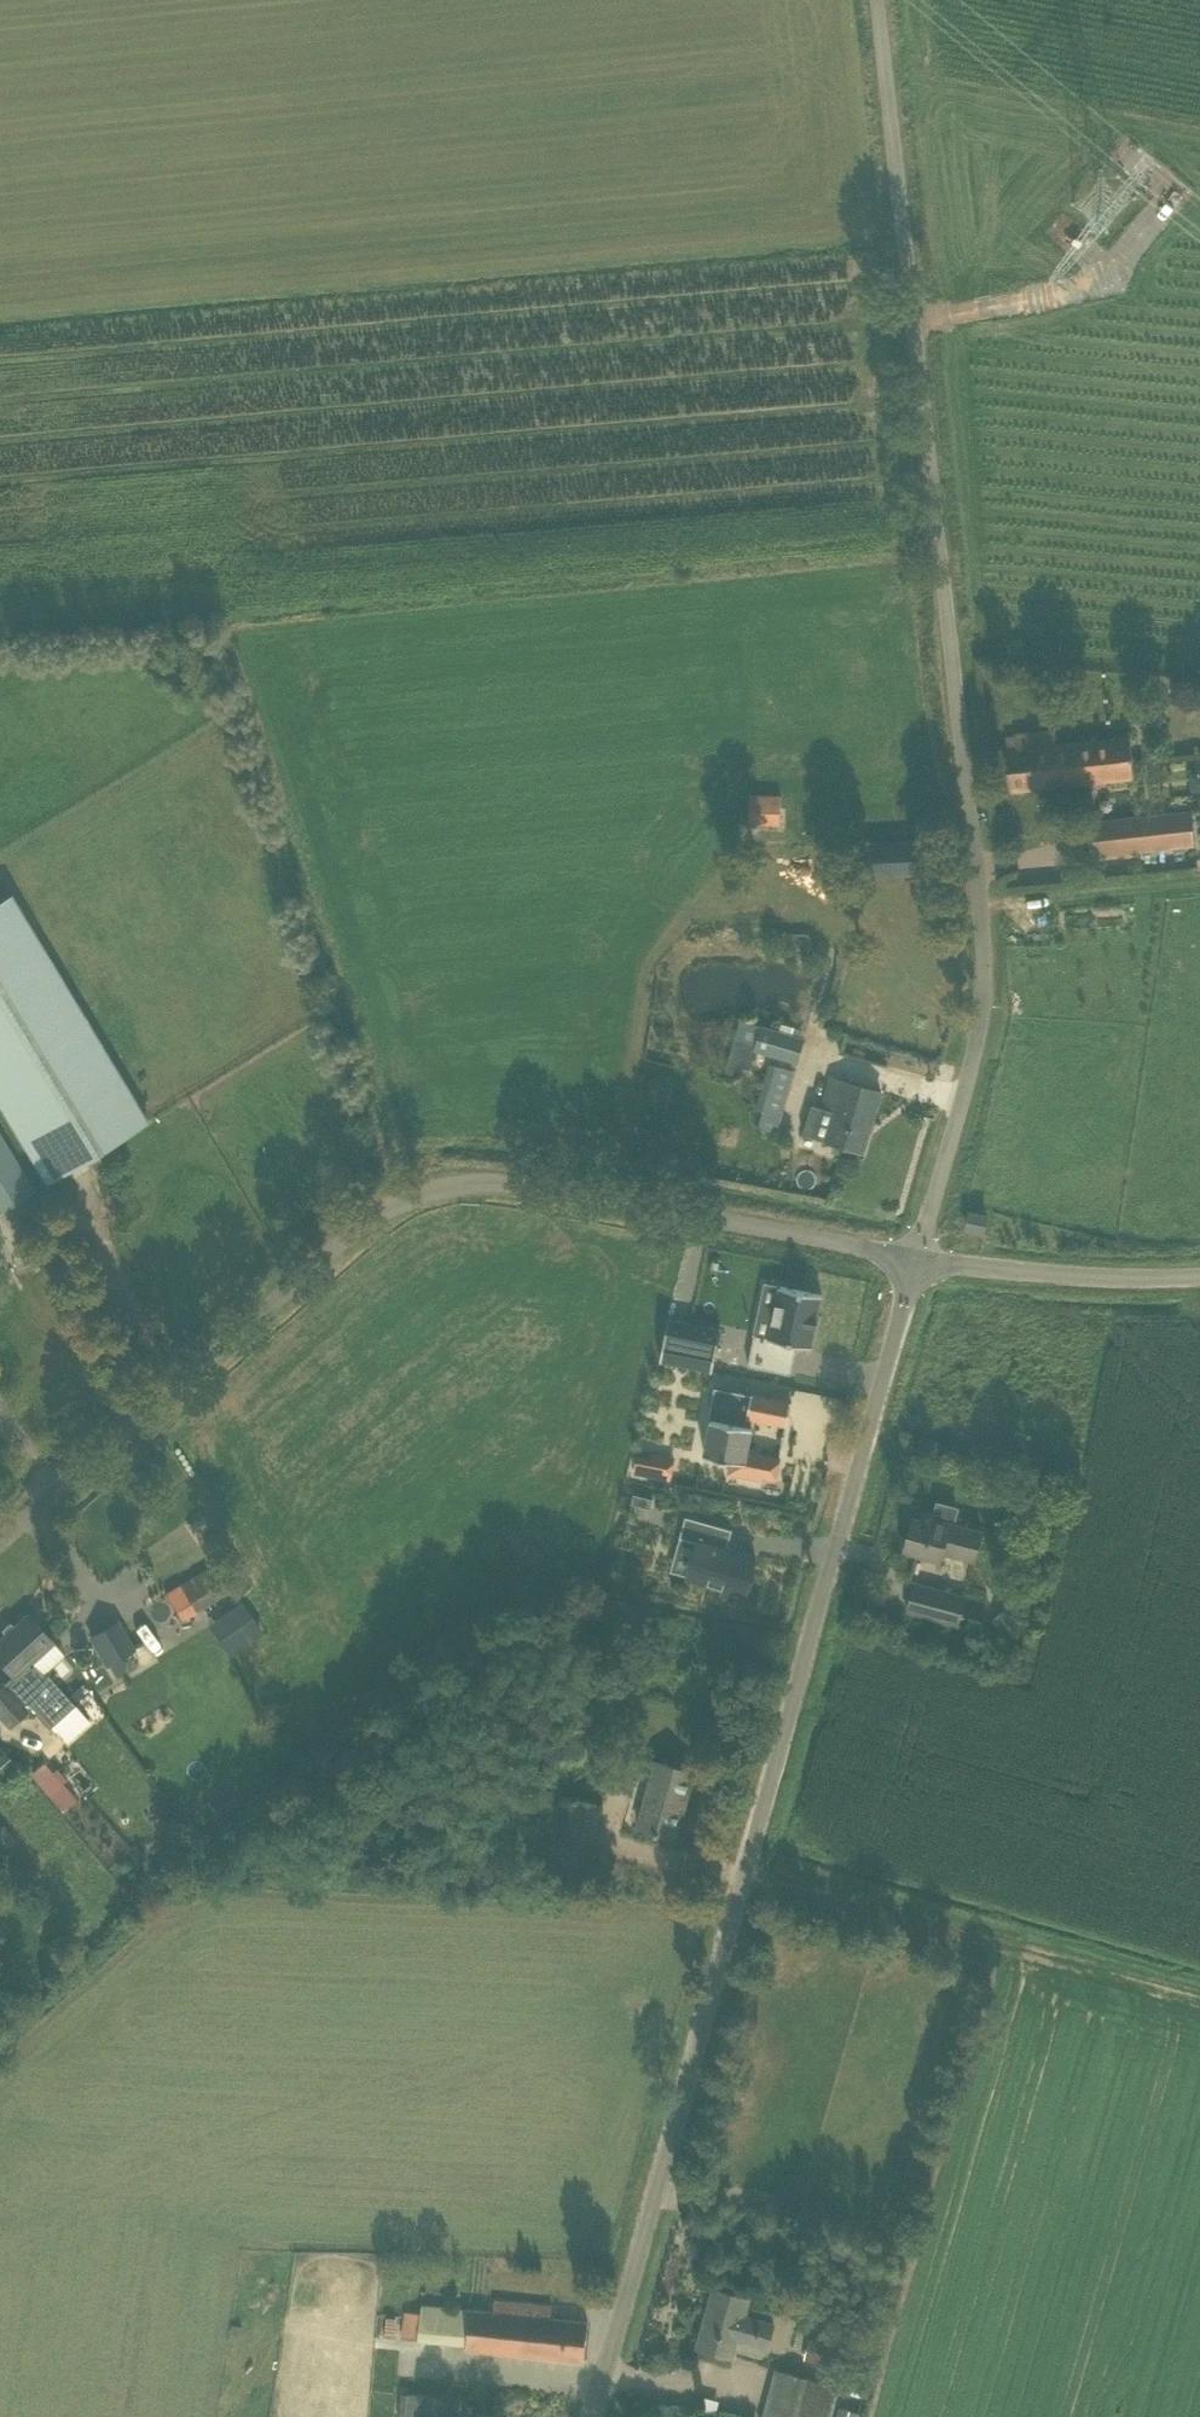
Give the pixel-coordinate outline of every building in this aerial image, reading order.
[(1134,779),(1129,735),(1005,749),(1009,791),(1134,779)] [(781,824),(782,795),(751,794),(751,823),(781,824)] [(1191,810),(1111,819),(1087,822),(1091,855),(1194,844),(1191,810)] [(919,836),(862,839),(864,877),(921,874),(919,836)] [(0,899),(0,1105),(46,1182),(147,1121),(10,893),(0,899)] [(761,1026),(739,1019),(723,1070),(733,1073),(736,1063),(750,1068),(756,1049),(797,1062),(805,1035),(762,1023),(761,1026)] [(757,1105),(784,1109),(791,1066),(763,1062),(757,1105)] [(830,1075),(821,1107),(811,1105),(803,1133),(826,1140),(863,1151),(881,1091),(830,1075)] [(3,1209),(34,1190),(0,1134),(0,1205),(3,1209)] [(967,1226),(983,1230),(984,1230),(988,1215),(970,1211),(967,1226)] [(778,1263),(774,1283),(808,1290),(812,1269),(778,1263)] [(796,1352),(809,1356),(824,1304),(782,1293),(769,1343),(754,1339),(746,1370),(788,1381),(796,1352)] [(670,1322),(660,1359),(711,1373),(721,1336),(670,1322)] [(782,1445),(781,1448),(780,1456),(749,1449),(755,1417),(786,1423),(784,1433),(784,1436),(786,1436),(786,1434),(788,1424),(793,1401),(716,1385),(709,1419),(712,1419),(705,1452),(732,1458),(729,1472),(762,1479),(762,1476),(777,1479),(782,1456),(781,1456),(783,1448),(784,1446),(782,1445)] [(638,1454),(635,1472),(649,1475),(653,1457),(638,1454)] [(614,1523),(645,1533),(657,1498),(625,1488),(614,1523)] [(937,1500),(933,1517),(931,1521),(913,1517),(905,1549),(940,1559),(943,1549),(975,1558),(983,1530),(955,1521),(959,1506),(937,1500)] [(686,1516),(680,1536),(699,1541),(689,1576),(689,1577),(745,1593),(756,1555),(727,1547),(732,1529),(686,1516)] [(182,1618),(237,1585),(221,1559),(166,1592),(182,1618)] [(908,1609),(959,1622),(966,1596),(914,1583),(908,1609)] [(53,1642),(44,1632),(28,1614),(15,1626),(10,1621),(2,1629),(6,1634),(0,1639),(0,1661),(13,1675),(3,1684),(1,1682),(0,1684),(0,1713),(1,1715),(12,1727),(34,1707),(52,1728),(55,1725),(68,1740),(89,1720),(49,1675),(46,1678),(41,1673),(31,1662),(53,1642)] [(133,1648),(120,1627),(116,1620),(92,1635),(109,1663),(119,1680),(154,1659),(144,1642),(133,1648)] [(17,1764),(2,1747),(0,1749),(0,1775),(2,1777),(17,1764)] [(659,1761),(641,1826),(675,1835),(694,1770),(659,1761)] [(52,1770),(39,1781),(51,1795),(64,1783),(52,1770)] [(574,1795),(555,1861),(583,1869),(602,1803),(574,1795)] [(165,1809),(156,1825),(171,1832),(179,1817),(165,1809)] [(752,2298),(737,2294),(714,2287),(698,2346),(735,2356),(739,2341),(767,2349),(776,2321),(747,2313),(752,2298)] [(493,2310),(470,2308),(422,2302),(421,2311),(405,2309),(402,2336),(466,2343),(466,2346),(584,2360),(589,2322),(551,2317),(552,2305),(495,2298),(493,2310)] [(385,2336),(396,2337),(397,2317),(386,2316),(385,2336)] [(830,2367),(836,2345),(811,2338),(805,2360),(830,2367)] [(840,2385),(776,2367),(762,2416),(831,2416),(840,2385)] [(429,2394),(402,2391),(399,2416),(426,2416),(429,2394)] [(840,2405),(858,2408),(860,2394),(843,2391),(840,2405)] [(426,2416),(441,2416),(443,2396),(429,2394),(426,2416)] [(836,2416),(859,2416),(860,2410),(839,2405),(836,2416)]
